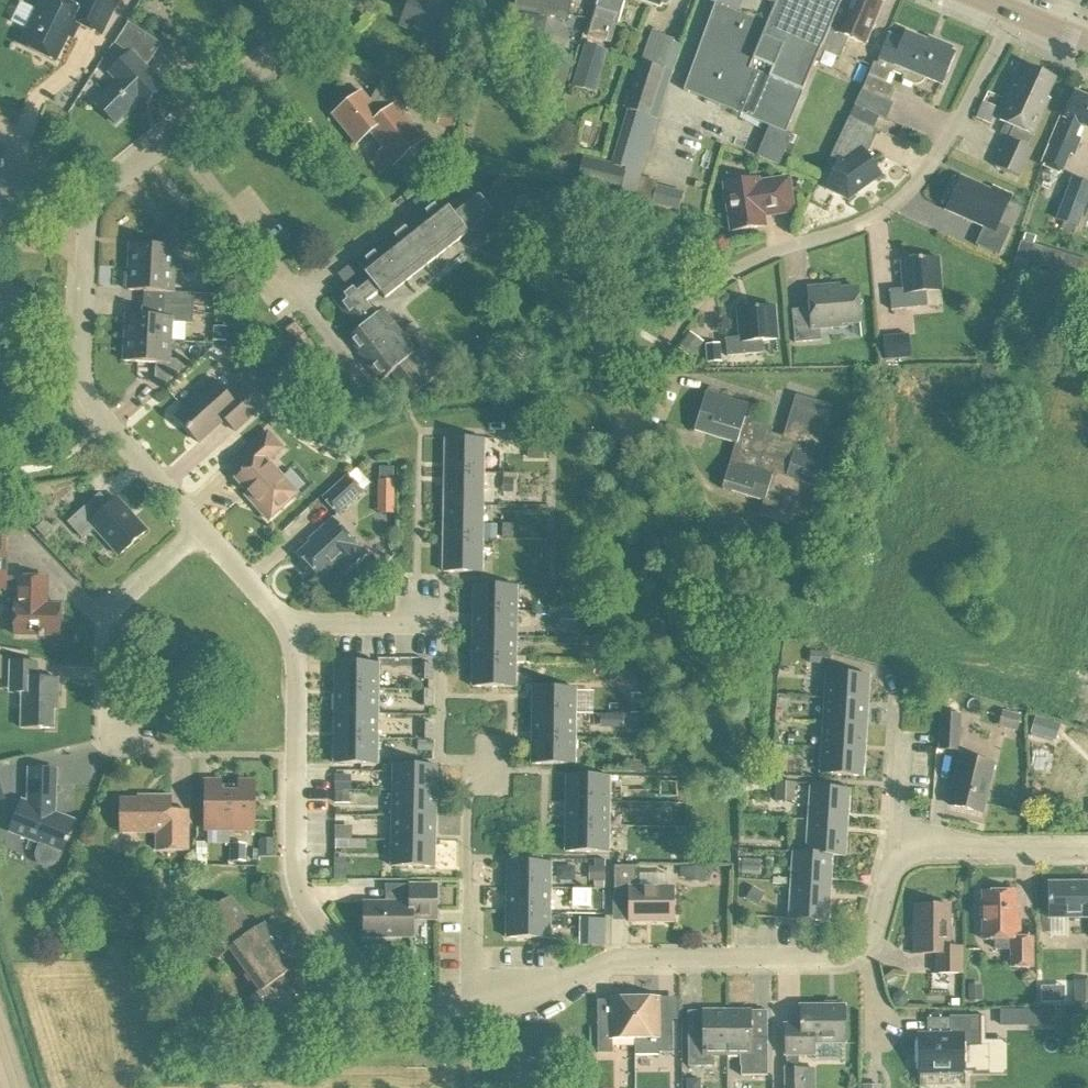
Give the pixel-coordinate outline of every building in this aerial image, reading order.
[(20,46),(56,64),(73,29),(77,31),(80,26),(102,37),(119,1),(116,0),(80,0),(75,8),(58,0),(43,0),(20,46)] [(401,26),(444,45),(458,13),(429,1),(430,0),(397,0),(410,6),(401,26)] [(517,9),(562,14),(564,0),(518,0),(517,9)] [(617,27),(620,28),(628,0),(600,0),(596,10),(620,18),(617,27)] [(788,137),(805,96),(804,95),(818,62),(821,63),(824,54),(821,52),(823,50),(824,49),(838,16),(845,19),(850,9),(842,6),(845,0),(719,0),(686,94),(788,137)] [(821,52),(824,54),(842,61),(850,40),(866,47),(883,6),(869,0),(853,0),(850,9),(845,19),(838,16),(824,49),(823,50),(821,52)] [(892,36),(879,66),(875,64),(863,92),(849,118),(870,128),(883,101),(890,104),(897,90),(887,86),(892,73),(904,78),(902,81),(916,87),(922,86),(925,83),(926,80),(942,86),(956,55),(908,34),(905,42),(892,36)] [(575,91),(597,97),(609,54),(587,48),(575,91)] [(131,53),(109,74),(117,82),(95,103),(116,125),(138,104),(142,108),(164,87),(131,53)] [(639,63),(624,111),(650,119),(665,71),(639,63)] [(999,122),(1013,128),(996,168),(1020,179),(1032,151),(1028,149),(1033,137),(1050,101),(1047,99),(1055,81),(1027,68),(1017,90),(1014,88),(999,122)] [(362,93),(333,117),(357,146),(371,134),(383,150),(380,153),(392,168),(425,141),(404,115),(416,94),(385,77),(370,103),(362,93)] [(1049,145),(1072,155),(1078,140),(1076,139),(1082,125),(1087,128),(1087,100),(1076,94),(1059,132),(1056,130),(1049,145)] [(875,130),(870,128),(849,118),(831,157),(840,161),(826,190),(848,200),(881,177),(864,154),(875,130)] [(381,159),(372,166),(382,179),(391,171),(381,159)] [(627,170),(584,160),(577,190),(620,200),(627,170)] [(577,169),(556,165),(553,177),(574,182),(577,169)] [(1055,222),(1077,230),(1087,200),(1087,184),(1071,178),(1055,222)] [(757,181),(724,187),(732,235),(766,229),(764,218),(794,212),(787,179),(758,185),(757,181)] [(984,228),(975,246),(999,257),(1011,231),(999,225),(1012,197),(993,189),(991,193),(962,179),(947,211),(984,228)] [(659,184),(655,204),(682,208),(686,189),(659,184)] [(377,317),(367,304),(380,294),(384,300),(467,235),(474,242),(500,222),(474,189),(449,209),(441,199),(357,266),(365,275),(333,300),(358,332),(349,339),(382,382),(392,375),(411,400),(444,374),(424,348),(416,354),(383,312),(377,317)] [(130,245),(129,269),(175,271),(176,253),(185,253),(192,247),(172,225),(163,234),(168,240),(168,248),(130,245)] [(938,259),(902,262),(904,290),(890,291),(892,311),(928,308),(927,293),(942,292),(938,259)] [(174,294),(175,271),(129,269),(127,292),(165,294),(165,306),(194,308),(195,295),(174,294)] [(859,299),(858,288),(830,291),(829,287),(808,289),(810,309),(793,311),(795,344),(821,341),(820,329),(842,327),(842,325),(861,324),(859,307),(863,303),(859,299)] [(126,316),(125,339),(172,342),(173,324),(193,325),(194,308),(165,306),(164,318),(126,316)] [(763,342),(778,341),(775,307),(738,311),(740,339),(726,340),(727,358),(764,354),(763,342)] [(297,322),(286,331),(295,343),(306,335),(297,322)] [(909,335),(882,337),(885,361),(911,359),(909,335)] [(124,363),(162,365),(161,373),(155,379),(163,388),(185,369),(178,361),(170,361),(172,342),(125,339),(124,363)] [(197,393),(200,396),(176,418),(199,444),(225,421),(235,433),(263,408),(244,387),(230,400),(212,380),(197,393)] [(706,392),(694,432),(736,445),(722,490),(763,503),(759,516),(787,525),(800,484),(829,493),(838,463),(817,456),(832,407),(796,396),(783,440),(770,437),(773,428),(745,419),(749,405),(706,392)] [(268,434),(240,459),(249,468),(236,480),(257,503),(254,506),(268,522),(298,495),(268,463),(282,450),(268,434)] [(445,473),(484,474),(485,440),(446,440),(445,473)] [(445,473),(444,506),(483,507),(484,474),(445,473)] [(348,475),(321,499),(338,517),(365,493),(348,475)] [(381,512),(398,512),(398,477),(381,477),(381,512)] [(100,495),(69,524),(83,540),(95,530),(119,557),(147,532),(117,500),(110,506),(100,495)] [(444,506),(444,540),(483,541),(483,507),(444,506)] [(320,535),(298,555),(320,579),(335,565),(344,575),(365,556),(356,547),(357,546),(333,520),(319,533),(320,535)] [(444,540),(443,573),(482,574),(483,541),(444,540)] [(6,591),(17,591),(16,605),(15,636),(60,637),(60,607),(47,606),(47,595),(44,595),(45,580),(17,579),(17,581),(6,580),(6,556),(0,556),(0,591),(6,591)] [(474,612),(517,613),(518,587),(474,587),(474,612)] [(473,637),(516,638),(517,613),(474,612),(473,637)] [(473,637),(473,663),(516,664),(516,638),(473,637)] [(813,656),(812,667),(829,668),(830,657),(813,656)] [(473,663),(472,688),(515,689),(516,664),(473,663)] [(10,687),(22,687),(21,729),(54,730),(55,699),(58,699),(59,681),(37,680),(38,664),(11,664),(10,687)] [(335,689),(378,690),(379,664),(335,664),(335,689)] [(433,668),(422,667),(422,682),(432,682),(433,668)] [(825,699),(868,702),(870,677),(827,674),(825,699)] [(335,714),(378,715),(378,690),(335,689),(335,714)] [(533,689),(533,716),(576,716),(576,690),(533,689)] [(431,693),(421,693),(420,707),(431,708),(431,693)] [(825,699),(824,725),(867,727),(868,702),(825,699)] [(1004,713),(1000,725),(1019,730),(1023,719),(1004,713)] [(335,740),(378,740),(378,715),(335,714),(335,740)] [(959,753),(961,715),(940,714),(938,752),(959,753)] [(533,716),(532,742),(576,743),(576,716),(533,716)] [(1059,726),(1035,719),(1030,736),(1054,743),(1059,726)] [(824,725),(822,750),(865,752),(867,727),(824,725)] [(432,726),(422,726),(421,740),(432,740),(432,726)] [(335,740),(334,765),(377,766),(378,740),(335,740)] [(532,742),(532,765),(575,766),(576,743),(532,742)] [(822,750),(821,775),(863,778),(865,752),(822,750)] [(951,807),(981,814),(985,798),(986,798),(994,765),(961,757),(956,779),(957,779),(951,807)] [(0,766),(0,804),(9,803),(4,765),(0,766)] [(393,791),(436,792),(437,767),(394,766),(393,791)] [(10,833),(42,846),(39,855),(39,857),(39,858),(39,860),(40,862),(41,864),(42,865),(44,867),(46,867),(48,868),(50,868),(52,868),(54,867),(56,866),(58,864),(59,862),(74,822),(55,815),(57,771),(30,770),(29,805),(22,802),(10,833)] [(567,777),(567,803),(610,804),(610,777),(567,777)] [(204,832),(256,832),(256,782),(238,782),(238,793),(222,793),(222,782),(204,782),(204,832)] [(778,787),(778,804),(796,805),(797,788),(778,787)] [(809,821),(847,824),(849,790),(811,788),(809,821)] [(393,817),(436,817),(436,792),(393,791),(393,817)] [(121,800),(121,834),(157,834),(157,852),(189,852),(189,813),(172,813),(171,797),(150,797),(150,800),(121,800)] [(566,830),(609,830),(610,804),(567,803),(566,830)] [(392,842),(435,843),(436,817),(393,817),(392,842)] [(809,821),(807,854),(832,857),(845,857),(847,824),(809,821)] [(566,830),(566,853),(609,854),(609,830),(566,830)] [(392,842),(391,867),(435,868),(435,843),(392,842)] [(832,857),(807,854),(794,853),(792,887),(830,890),(832,857)] [(508,889),(551,890),(552,864),(509,863),(508,889)] [(763,864),(744,863),(743,876),(762,877),(763,864)] [(629,897),(630,923),(674,923),(673,888),(636,888),(636,866),(614,866),(614,897),(629,897)] [(604,869),(587,869),(587,883),(604,883),(604,869)] [(1049,884),(1049,919),(1087,919),(1087,884),(1049,884)] [(365,903),(364,938),(413,938),(413,921),(436,921),(437,886),(410,886),(410,904),(365,903)] [(792,887),(790,921),(828,923),(830,890),(792,887)] [(507,915),(551,916),(551,890),(508,889),(507,915)] [(983,893),(983,941),(996,941),(996,950),(1011,950),(1011,968),(1033,968),(1033,939),(1020,939),(1020,920),(1017,920),(1017,893),(983,893)] [(230,951),(260,993),(249,1001),(274,1036),(312,1009),(287,975),(297,968),(265,924),(255,931),(230,898),(193,925),(218,960),(230,951)] [(914,955),(937,955),(937,975),(963,975),(963,948),(950,948),(950,907),(917,906),(917,939),(914,939),(914,955)] [(507,915),(507,939),(550,940),(551,916),(507,915)] [(600,926),(584,926),(584,937),(599,937),(600,926)] [(1073,983),(1074,1006),(1087,1006),(1087,983),(1073,983)] [(611,998),(611,1021),(598,1021),(598,1054),(613,1054),(613,1040),(635,1040),(635,998),(611,998)] [(635,998),(635,1040),(636,1058),(661,1057),(661,1054),(673,1053),(673,1020),(660,1020),(659,998),(635,998)] [(801,1007),(801,1025),(785,1025),(785,1056),(787,1056),(787,1068),(798,1068),(798,1056),(815,1056),(815,1045),(846,1044),(846,1006),(801,1007)] [(714,1067),(714,1057),(727,1057),(727,1011),(703,1011),(703,1039),(688,1039),(688,1068),(714,1067)] [(752,1011),(727,1011),(727,1057),(740,1057),(740,1077),(767,1076),(767,1040),(752,1040),(752,1011)] [(1006,1035),(1023,1042),(1031,1023),(1014,1016),(1006,1035)] [(918,1038),(918,1063),(918,1072),(965,1072),(965,1047),(981,1047),(981,1039),(981,1017),(950,1017),(950,1038),(918,1038)] [(784,1087),(802,1087),(802,1069),(784,1069),(784,1087)]
